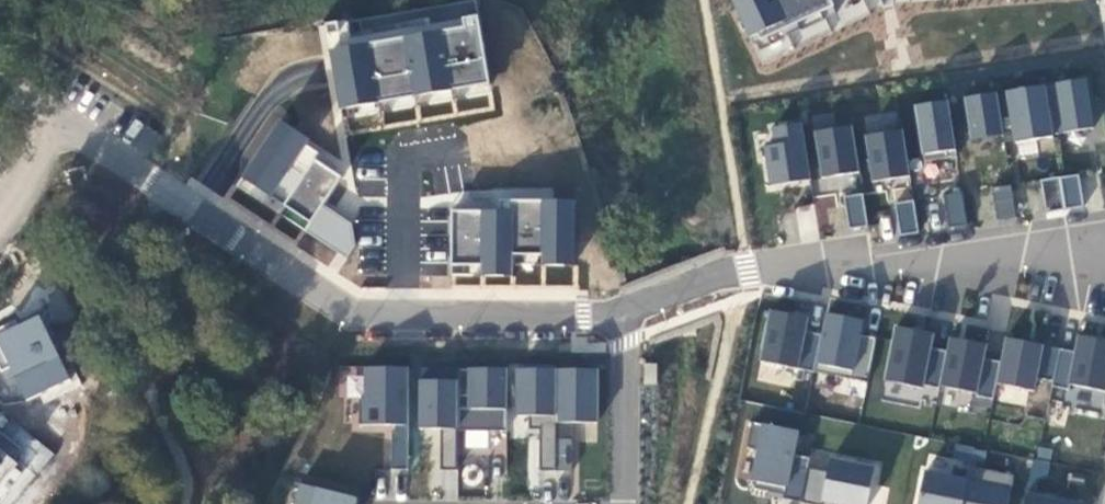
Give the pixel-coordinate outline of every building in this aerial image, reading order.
[(751,39),(759,36),(762,43),(834,9),(830,0),(732,0),(751,39)] [(341,111),(490,84),(479,18),(463,19),(465,29),(331,51),(341,111)] [(1013,145),(1093,129),(1085,79),(963,97),(970,142),(1013,136),(1013,145)] [(958,159),(956,152),(948,101),(915,106),(922,156),(922,163),(958,159)] [(864,129),(897,127),(896,112),(863,114),(864,129)] [(244,180),(313,226),(344,179),(318,162),(308,178),(294,168),(311,142),(283,123),(244,180)] [(772,188),(812,180),(802,124),(771,127),(774,143),(765,144),(772,188)] [(821,178),(859,174),(853,127),(814,132),(821,178)] [(872,183),(910,178),(904,131),(867,138),(872,183)] [(1045,211),(1082,205),(1077,174),(1040,179),(1045,211)] [(1010,185),(991,188),(996,220),(1015,218),(1010,185)] [(959,189),(940,194),(947,227),(967,223),(959,189)] [(850,227),(867,224),(862,192),(844,196),(850,227)] [(912,198),(893,202),(899,235),(919,231),(912,198)] [(452,213),(452,268),(482,268),(482,266),(514,267),(514,257),(543,258),(574,258),(574,203),(501,203),(501,214),(452,213)] [(819,239),(817,203),(796,204),(798,240),(819,239)] [(354,226),(326,208),(308,234),(349,261),(358,248),(354,226)] [(574,267),(574,258),(543,258),(543,267),(574,267)] [(514,278),(514,267),(482,266),(482,278),(514,278)] [(799,371),(865,383),(873,339),(862,336),(865,321),(828,313),(821,338),(807,335),(810,318),(771,312),(761,362),(799,371)] [(41,314),(0,334),(0,344),(29,404),(74,383),(41,314)] [(958,337),(986,341),(988,328),(960,324),(958,337)] [(1078,336),(1074,354),(1006,339),(1001,364),(984,361),(988,346),(951,337),(946,353),(933,350),(935,336),(896,328),(886,383),(924,391),(925,386),(977,397),(992,402),(996,385),(1034,393),(1037,379),(1052,382),(1051,387),(1069,388),(1104,395),(1104,342),(1078,336)] [(409,472),(410,370),(367,370),(367,402),(361,402),(361,427),(397,427),(397,433),(394,433),(393,472),(409,472)] [(458,472),(459,371),(421,370),(421,431),(442,431),(442,472),(458,472)] [(508,433),(509,371),(459,371),(459,433),(508,433)] [(557,473),(558,371),(520,371),(519,418),(530,419),(530,432),(541,432),(540,473),(557,473)] [(599,425),(599,372),(558,371),(557,424),(599,425)] [(51,455),(0,412),(0,503),(10,503),(51,455)] [(801,432),(762,425),(753,479),(759,481),(755,490),(820,503),(868,503),(875,466),(830,458),(827,472),(811,467),(812,459),(796,455),(801,432)] [(573,473),(574,435),(557,434),(557,473),(573,473)] [(1043,492),(1050,449),(1036,447),(1028,490),(1043,492)] [(1011,477),(973,468),(970,480),(925,470),(917,503),(1007,503),(1011,477)] [(356,498),(316,489),(297,484),(292,503),(355,503),(356,498)] [(1078,503),(1026,494),(1024,503),(1077,503),(1078,503)]
